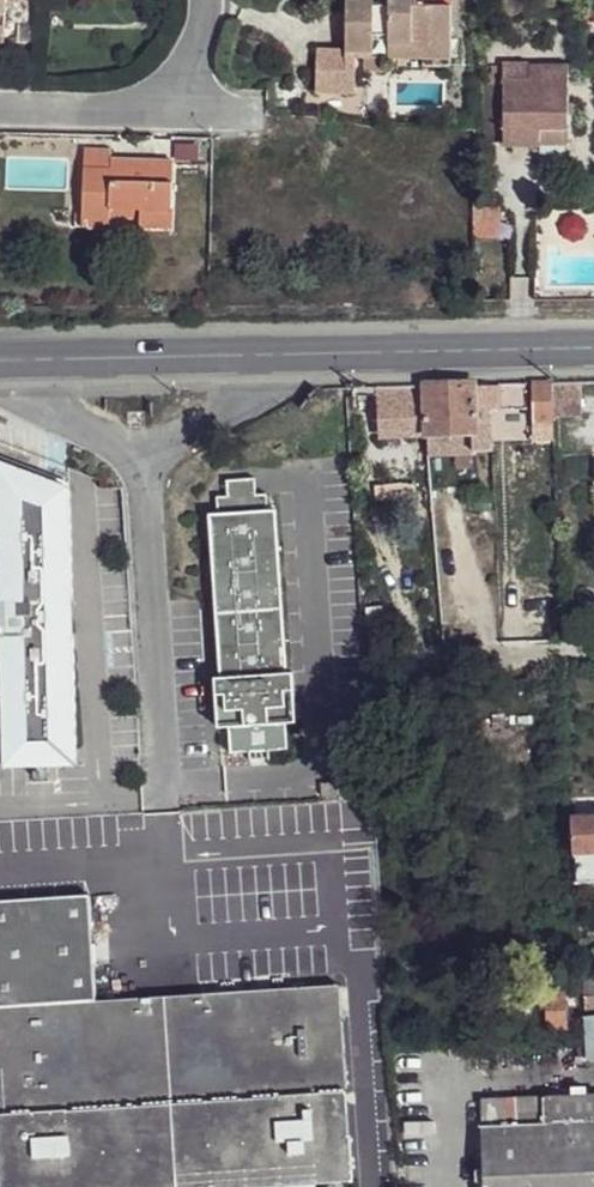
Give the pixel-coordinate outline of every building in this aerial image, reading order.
[(5,43),(5,2),(21,2),(21,0),(0,0),(0,43),(5,43)] [(345,51),(372,52),(373,56),(389,57),(389,59),(450,59),(451,0),(388,0),(388,6),(373,6),(373,0),(346,0),(345,51)] [(364,57),(364,71),(382,71),(382,57),(373,58),(364,57)] [(503,66),(503,146),(568,145),(567,66),(503,66)] [(131,161),(111,161),(111,151),(85,151),(84,169),(110,169),(130,170),(131,161)] [(171,229),(174,163),(131,161),(130,170),(110,169),(84,169),(82,227),(109,228),(110,218),(110,207),(140,208),(140,219),(140,228),(171,229)] [(140,208),(110,207),(110,218),(140,219),(140,208)] [(579,381),(552,382),(553,418),(580,417),(579,381)] [(425,384),(426,403),(428,434),(428,454),(493,450),(491,408),(507,406),(507,400),(528,399),(528,382),(490,383),(490,385),(491,404),(477,405),(476,386),(476,383),(425,384)] [(533,382),(534,441),(553,441),(553,418),(552,382),(533,382)] [(378,385),(381,436),(428,434),(426,403),(419,403),(411,403),(411,385),(378,385)] [(490,385),(476,386),(477,405),(491,404),(490,385)] [(80,490),(2,462),(12,773),(87,771),(80,490)] [(226,481),(227,496),(216,497),(217,513),(209,513),(220,677),(214,678),(217,728),(228,728),(230,754),(249,752),(268,750),(288,749),(286,724),(296,723),(294,672),(288,673),(277,509),(267,510),(266,494),(256,495),(255,478),(226,481)] [(375,485),(376,492),(376,498),(416,497),(416,493),(415,484),(375,485)] [(430,484),(415,484),(416,493),(431,493),(430,484)] [(339,782),(320,783),(321,797),(340,795),(339,782)] [(573,852),(574,881),(593,880),(593,817),(571,818),(573,852)] [(466,835),(455,835),(455,844),(457,846),(459,847),(461,847),(463,846),(465,845),(467,843),(466,835)] [(2,1186),(268,1186),(317,1184),(353,1181),(340,985),(95,1001),(88,895),(0,901),(0,1162),(2,1186)] [(583,1010),(593,1010),(593,965),(582,966),(583,1010)] [(546,993),(548,1030),(567,1029),(565,993),(546,993)] [(484,1157),(475,1157),(477,1186),(593,1186),(593,1094),(481,1100),(484,1157)]
